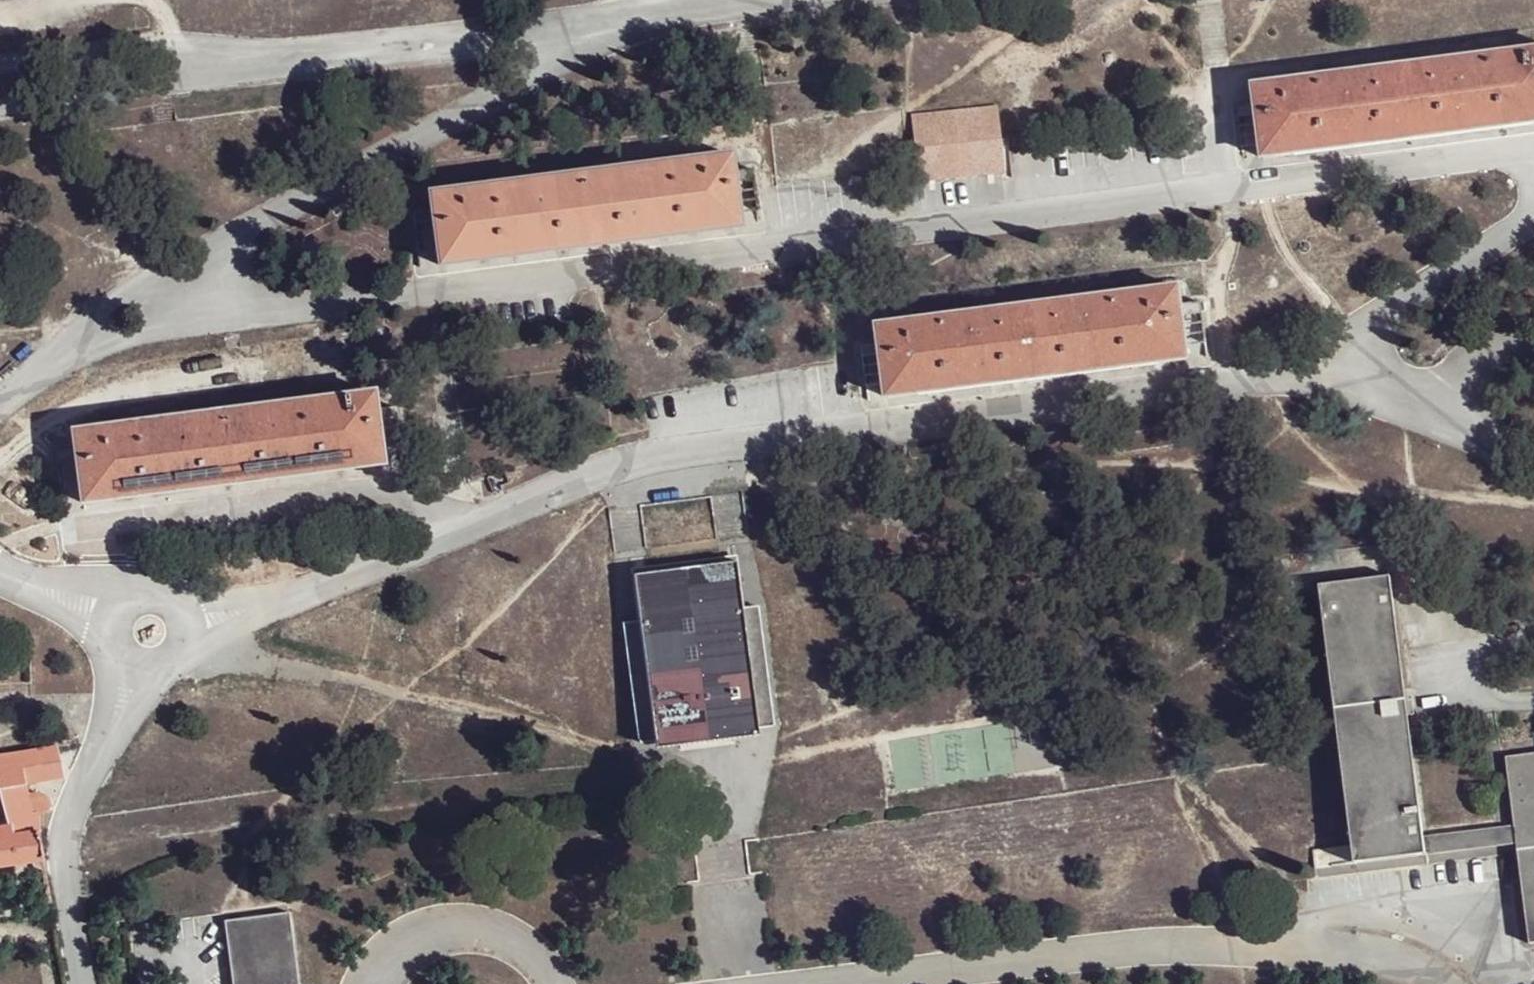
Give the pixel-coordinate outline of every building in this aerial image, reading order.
[(1317,75),(1245,90),(1257,180),(1527,131),(1514,43),(1460,50),(1463,76),(1324,99),(1317,75)] [(916,184),(1004,178),(999,106),(911,113),(916,184)] [(518,168),(442,177),(451,264),(742,228),(731,142),(668,153),(668,172),(521,186),(518,168)] [(950,318),(881,327),(891,411),(1184,369),(1172,285),(1113,296),(1115,310),(949,333),(950,318)] [(139,415),(78,422),(89,509),(385,475),(374,385),(324,392),(328,411),(141,429),(139,415)] [(702,564),(589,580),(600,755),(721,737),(702,564)] [(1482,754),(1484,805),(1415,814),(1385,574),(1302,581),(1322,825),(1290,827),(1290,861),(1486,842),(1498,933),(1533,929),(1533,748),(1482,754)] [(768,703),(763,631),(750,632),(755,704),(768,703)] [(22,871),(13,795),(48,788),(42,746),(0,754),(0,874),(22,871)] [(177,919),(185,983),(255,983),(249,908),(177,919)]
